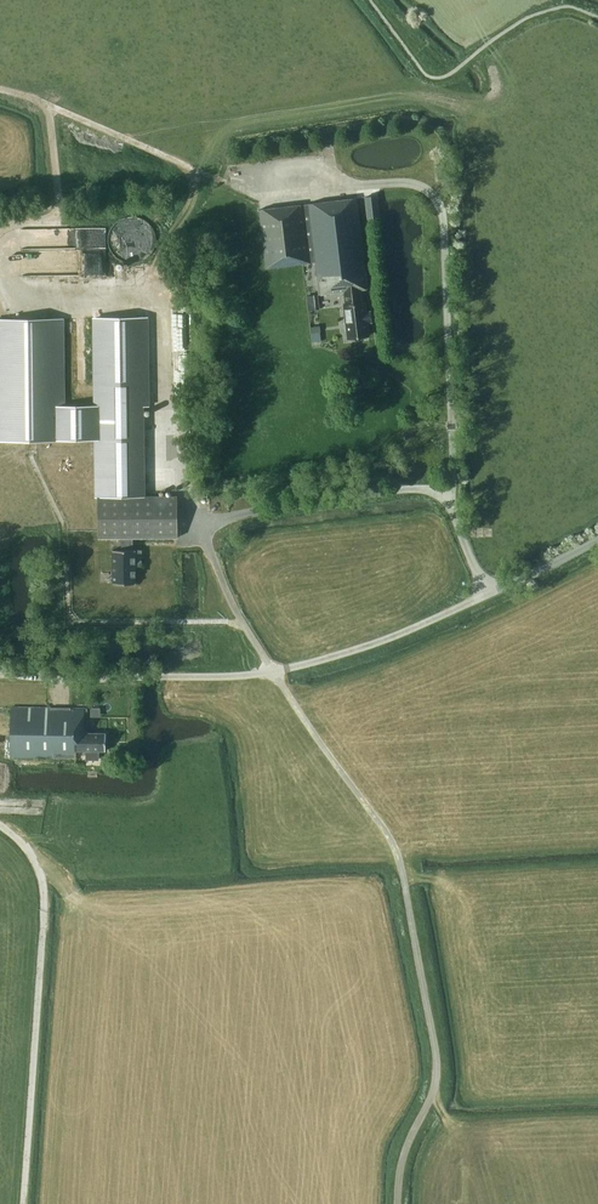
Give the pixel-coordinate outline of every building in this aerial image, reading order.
[(435,165),(437,181),(448,180),(446,164),(435,165)] [(379,213),(377,195),(364,197),(366,215),(379,213)] [(310,261),(315,260),(315,261),(316,270),(317,279),(319,294),(344,291),(346,305),(344,305),(348,338),(368,335),(367,322),(371,322),(370,312),(366,312),(364,302),(362,303),(360,289),(367,289),(356,198),(307,204),(307,202),(258,208),(266,266),(310,261)] [(137,216),(133,216),(125,217),(121,218),(116,222),(113,225),(111,229),(109,233),(108,238),(109,243),(110,247),(112,252),(116,256),(120,259),(127,262),(129,262),(138,262),(142,260),(148,257),(152,251),(155,245),(155,239),(155,233),(153,228),(150,223),(147,221),(142,218),(137,216)] [(89,274),(108,275),(108,249),(90,249),(89,274)] [(64,440),(64,439),(94,439),(97,439),(97,452),(98,496),(98,497),(98,529),(98,538),(121,538),(121,550),(113,550),(113,583),(136,583),(136,567),(142,566),(142,549),(133,549),(133,537),(178,537),(178,496),(145,496),(144,496),(143,406),(144,406),(147,406),(146,317),(95,318),(96,357),(96,406),(64,406),(64,405),(63,318),(0,319),(0,440),(64,440)] [(224,510),(223,492),(209,493),(209,511),(224,510)] [(11,707),(10,756),(76,757),(76,750),(86,750),(86,759),(99,760),(99,750),(106,750),(106,733),(87,732),(87,708),(11,707)]
